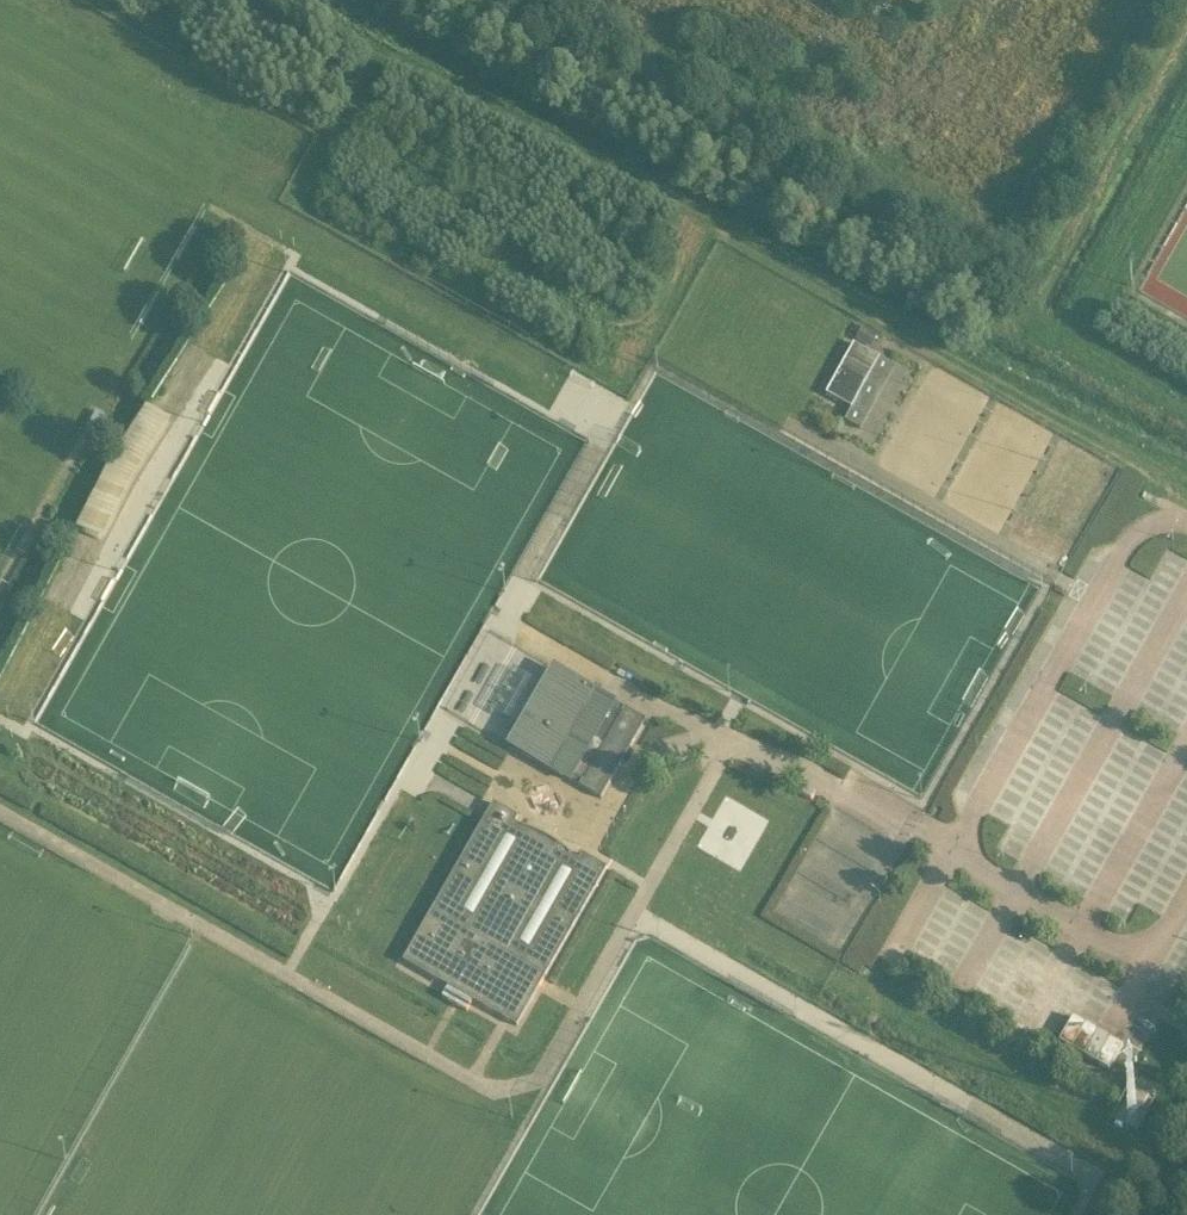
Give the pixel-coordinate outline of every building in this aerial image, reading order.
[(856,339),(871,347),(877,335),(862,327),(856,339)] [(852,345),(825,396),(850,409),(877,358),(852,345)] [(576,682),(556,671),(512,749),(531,760),(570,783),(573,778),(582,783),(579,788),(601,800),(646,722),(624,710),(621,715),(612,710),(615,705),(576,682)] [(802,796),(812,801),(816,794),(806,789),(802,796)] [(521,1028),(607,870),(598,865),(582,855),(579,861),(571,856),(548,840),(523,829),(515,825),(518,819),(493,804),(405,968),(521,1028)] [(1118,1044),(1073,1018),(1059,1043),(1104,1069),(1118,1044)] [(1139,1080),(1128,1100),(1141,1108),(1153,1087),(1139,1080)]
